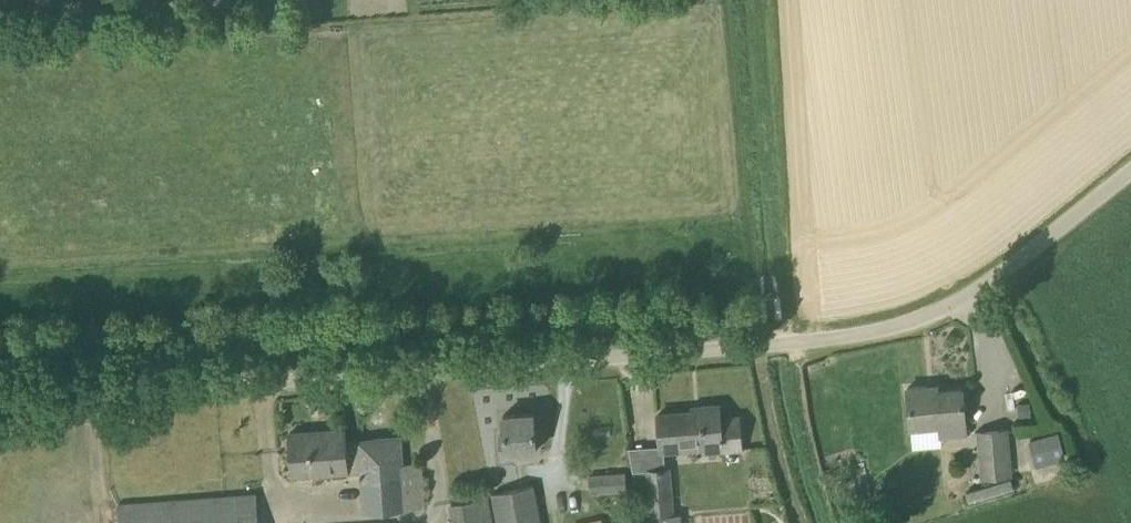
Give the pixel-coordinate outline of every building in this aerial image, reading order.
[(940,391),(940,384),(908,387),(911,428),(941,426),(942,435),(966,433),(962,389),(940,391)] [(661,445),(664,445),(664,452),(705,448),(705,452),(742,451),(741,438),(739,416),(721,418),(720,404),(693,407),(693,411),(658,414),(661,445)] [(502,459),(514,458),(513,449),(537,447),(534,412),(503,415),(505,435),(500,435),(502,459)] [(321,430),(321,429),(311,430),(311,431),(290,432),(294,476),(361,471),(365,512),(425,504),(420,463),(404,464),(401,436),(334,443),(333,429),(321,430)] [(984,478),(1010,475),(1006,429),(979,432),(984,478)] [(1036,467),(1066,459),(1059,432),(1029,441),(1036,467)] [(647,471),(651,522),(682,522),(681,514),(675,515),(671,468),(647,471)] [(592,492),(626,490),(625,472),(590,475),(592,492)] [(535,486),(497,492),(502,522),(541,522),(535,486)] [(256,494),(119,504),(120,522),(258,522),(256,494)] [(487,496),(451,503),(455,522),(492,522),(487,496)]
